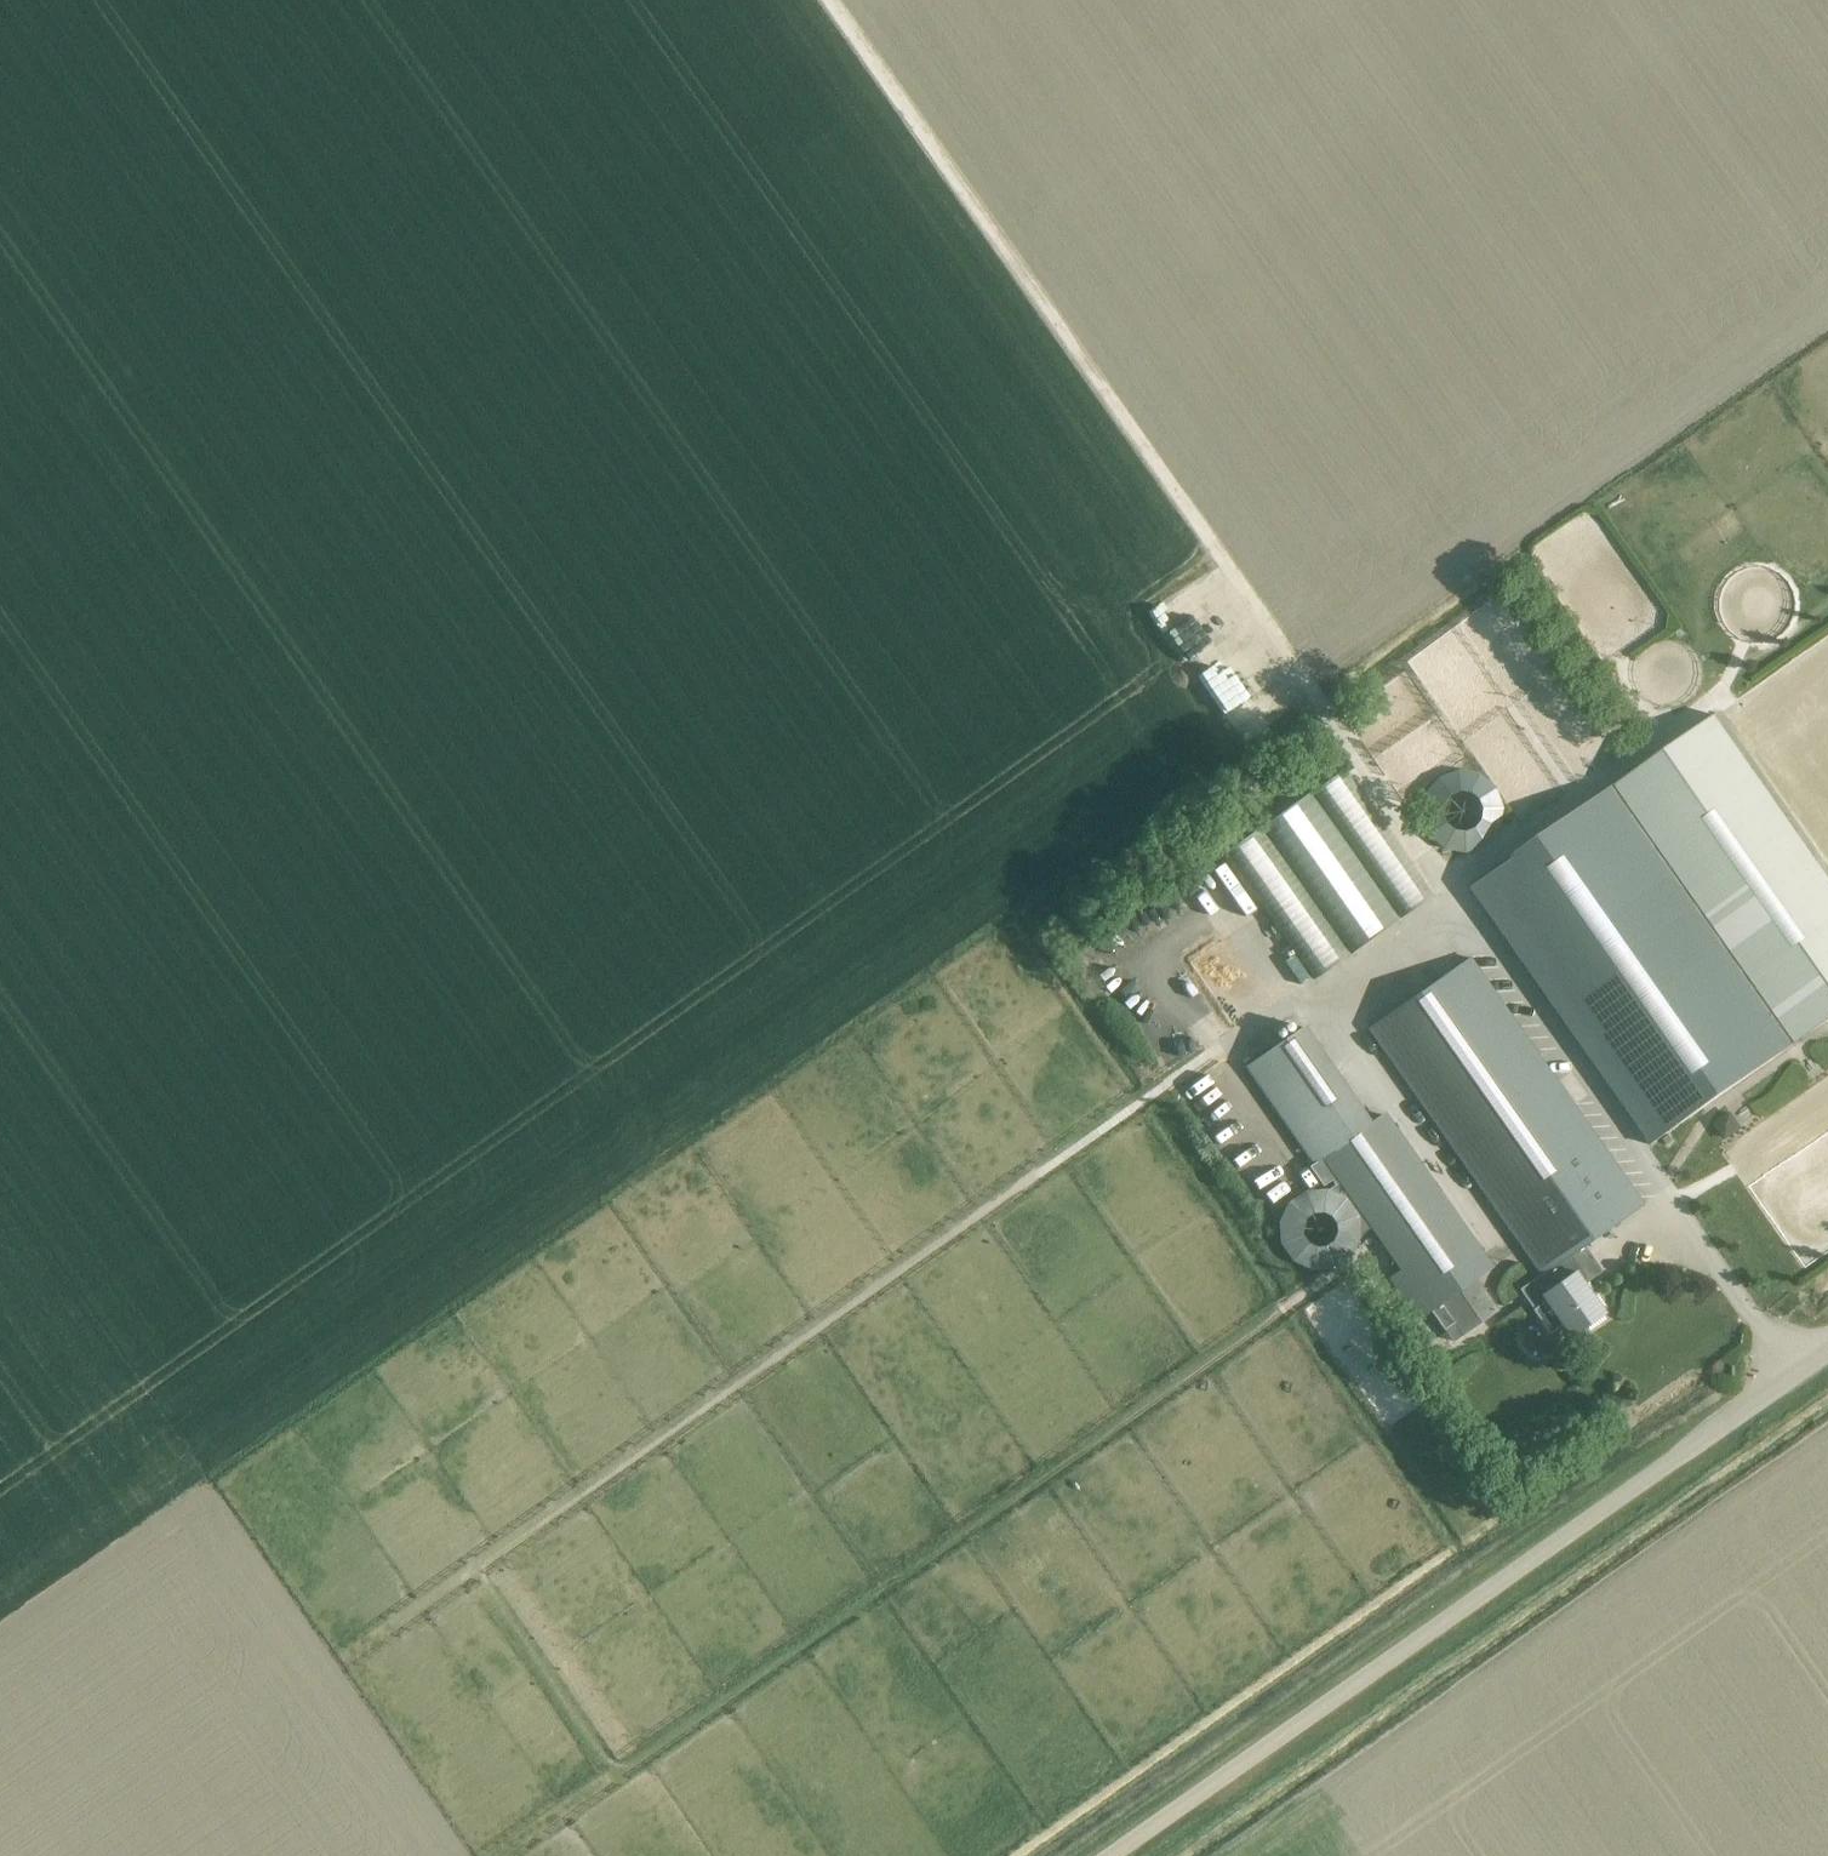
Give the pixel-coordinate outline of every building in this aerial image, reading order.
[(1248,628),(1226,635),(1247,697),(1272,688),(1268,676),(1253,681),(1246,658),(1257,655),(1248,628)] [(1651,1145),(1827,1021),(1827,876),(1715,715),(1470,887),(1651,1145)] [(1405,900),(1324,772),(1300,787),(1323,824),(1331,820),(1388,911),(1405,900)] [(1324,959),(1237,833),(1219,845),(1306,971),(1324,959)] [(1200,866),(1181,875),(1209,937),(1221,931),(1208,903),(1212,900),(1205,884),(1208,883),(1200,866)] [(1370,1029),(1542,1274),(1570,1255),(1643,1204),(1471,959),(1370,1029)] [(1488,1299),(1475,1280),(1490,1269),(1382,1115),(1370,1123),(1304,1028),(1247,1068),(1314,1164),(1310,1167),(1324,1187),(1332,1181),(1335,1185),(1339,1182),(1402,1272),(1391,1280),(1418,1318),(1431,1309),(1445,1329),(1488,1299)] [(1570,1255),(1542,1274),(1521,1289),(1551,1332),(1562,1324),(1572,1338),(1604,1315),(1574,1274),(1580,1269),(1570,1255)]
